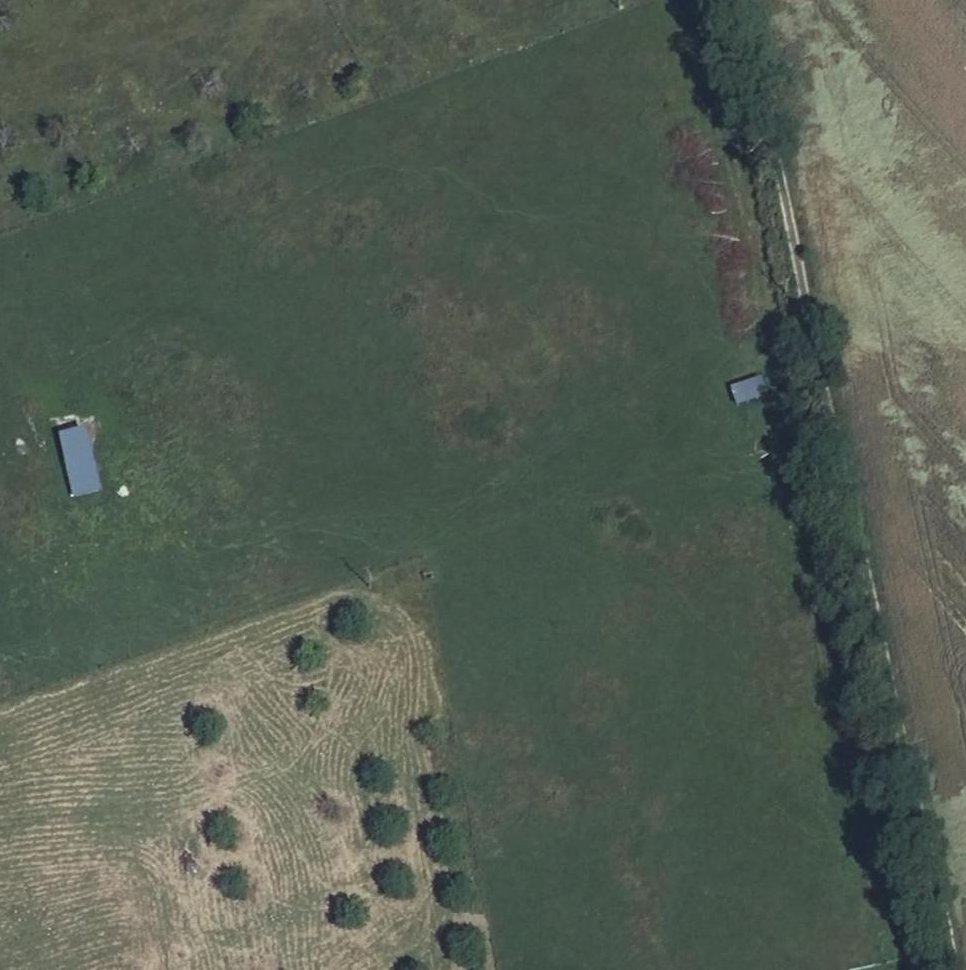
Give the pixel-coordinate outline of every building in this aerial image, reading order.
[(85,424),(57,430),(71,495),(99,490),(85,424)]
